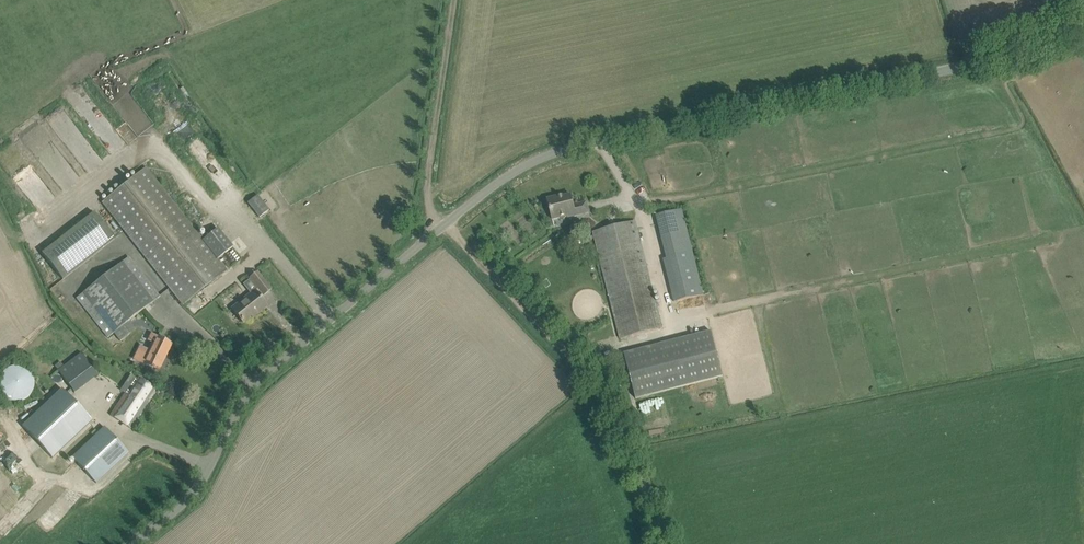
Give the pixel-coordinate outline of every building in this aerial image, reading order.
[(217,228),(201,240),(144,169),(101,203),(183,305),(226,271),(217,260),(233,247),(217,228)] [(259,217),(269,210),(259,193),(248,200),(259,217)] [(568,217),(588,212),(586,202),(574,205),(571,195),(559,198),(558,196),(547,199),(552,219),(568,215),(568,217)] [(681,209),(656,216),(659,226),(667,258),(663,259),(674,302),(703,295),(684,220),(681,209)] [(114,239),(93,212),(42,253),(63,280),(114,239)] [(662,328),(637,232),(635,221),(593,232),(620,339),(662,328)] [(122,262),(76,298),(102,330),(108,338),(114,333),(119,329),(154,301),(122,262)] [(243,284),(251,294),(232,309),(242,322),(255,313),(256,314),(267,306),(260,298),(271,289),(257,272),(250,278),(243,284)] [(722,376),(710,331),(624,353),(636,398),(722,376)] [(133,359),(140,363),(158,371),(172,344),(151,334),(149,340),(154,343),(150,351),(139,346),(133,359)] [(80,353),(58,371),(75,393),(98,375),(80,353)] [(27,402),(36,373),(10,365),(1,394),(27,402)] [(125,394),(110,415),(130,428),(148,401),(147,400),(154,389),(139,379),(127,396),(125,394)] [(62,389),(22,426),(51,458),(91,421),(62,389)] [(128,453),(121,445),(104,426),(71,457),(96,483),(128,453)] [(22,484),(28,478),(18,467),(12,473),(22,484)]
